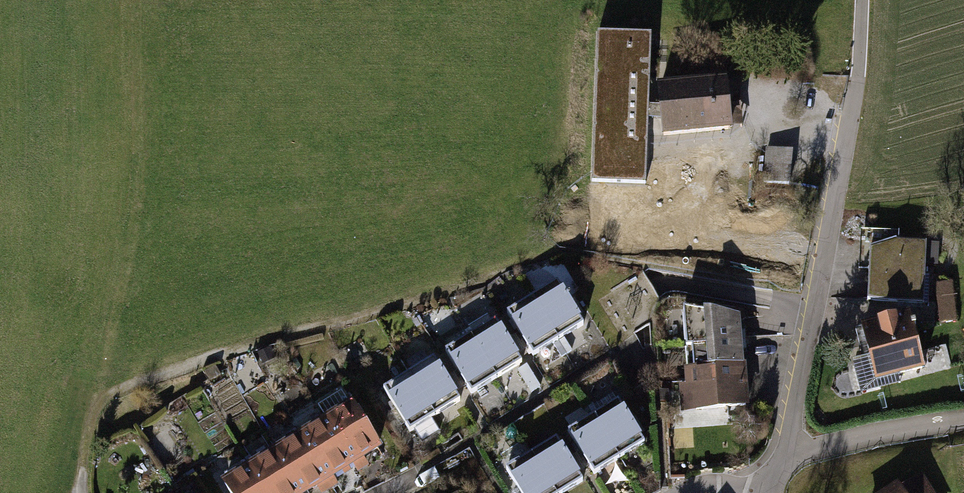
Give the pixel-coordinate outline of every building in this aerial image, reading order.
[(664,134),(661,109),(649,108),(650,34),(597,33),(593,182),(647,184),(648,133),(664,134)] [(664,134),(664,138),(730,132),(726,84),(660,90),(661,109),(664,134)] [(798,150),(770,149),(768,189),(796,190),(798,150)] [(870,272),(869,308),(921,309),(923,249),(898,248),(898,239),(863,238),(862,272),(870,272)] [(644,274),(599,302),(624,341),(652,323),(653,313),(662,302),(653,287),(644,274)] [(557,283),(532,299),(560,345),(586,329),(557,283)] [(953,285),(936,286),(937,324),(955,323),(953,285)] [(532,299),(506,315),(535,361),(560,345),(532,299)] [(683,309),(686,347),(740,342),(738,319),(683,309)] [(495,317),(470,333),(498,379),(524,364),(495,317)] [(850,337),(863,389),(922,375),(909,323),(850,337)] [(470,333),(444,349),(473,395),(498,379),(470,333)] [(688,370),(742,365),(740,342),(686,347),(688,370)] [(432,358),(407,374),(436,420),(461,404),(432,358)] [(681,410),(697,409),(745,405),(742,365),(688,370),(688,384),(679,385),(681,410)] [(407,374),(381,389),(410,435),(436,420),(407,374)] [(618,401),(593,416),(619,459),(644,443),(618,401)] [(355,406),(329,422),(361,472),(387,456),(355,406)] [(593,416),(568,431),(594,474),(619,459),(593,416)] [(329,422),(303,438),(335,488),(361,472),(329,422)] [(277,454),(301,492),(327,492),(335,488),(303,438),(277,454)] [(531,454),(555,492),(563,492),(582,481),(556,439),(531,454)] [(251,471),(265,492),(301,492),(277,454),(251,471)] [(506,469),(521,492),(555,492),(531,454),(506,469)] [(225,487),(229,492),(265,492),(251,471),(225,487)] [(897,492),(929,492),(920,478),(897,492)]
